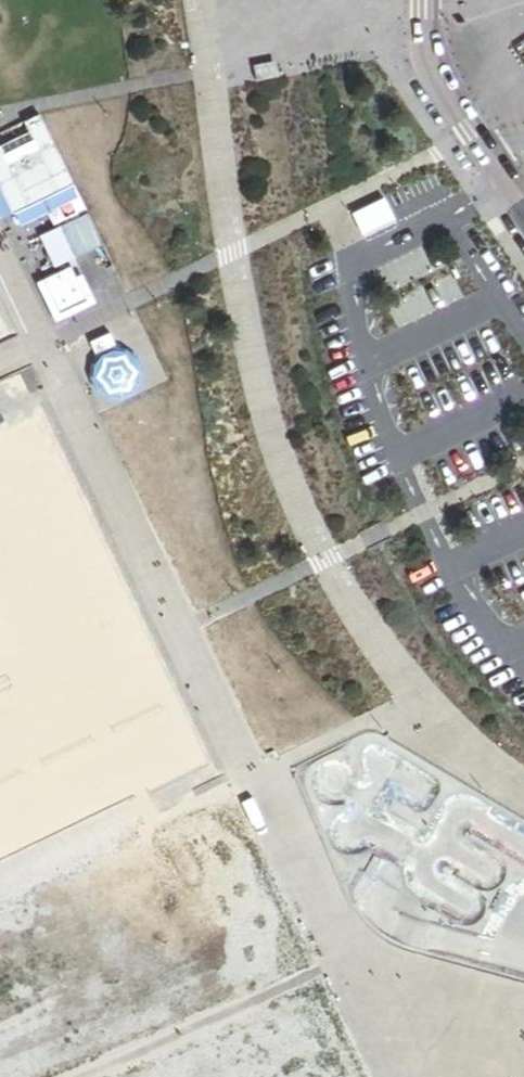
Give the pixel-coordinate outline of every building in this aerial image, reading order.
[(267,70),(251,73),(253,83),(269,79),(267,70)] [(39,113),(0,132),(0,149),(5,159),(0,162),(0,176),(21,218),(77,191),(39,113)] [(384,200),(353,215),(364,238),(395,223),(384,200)]
